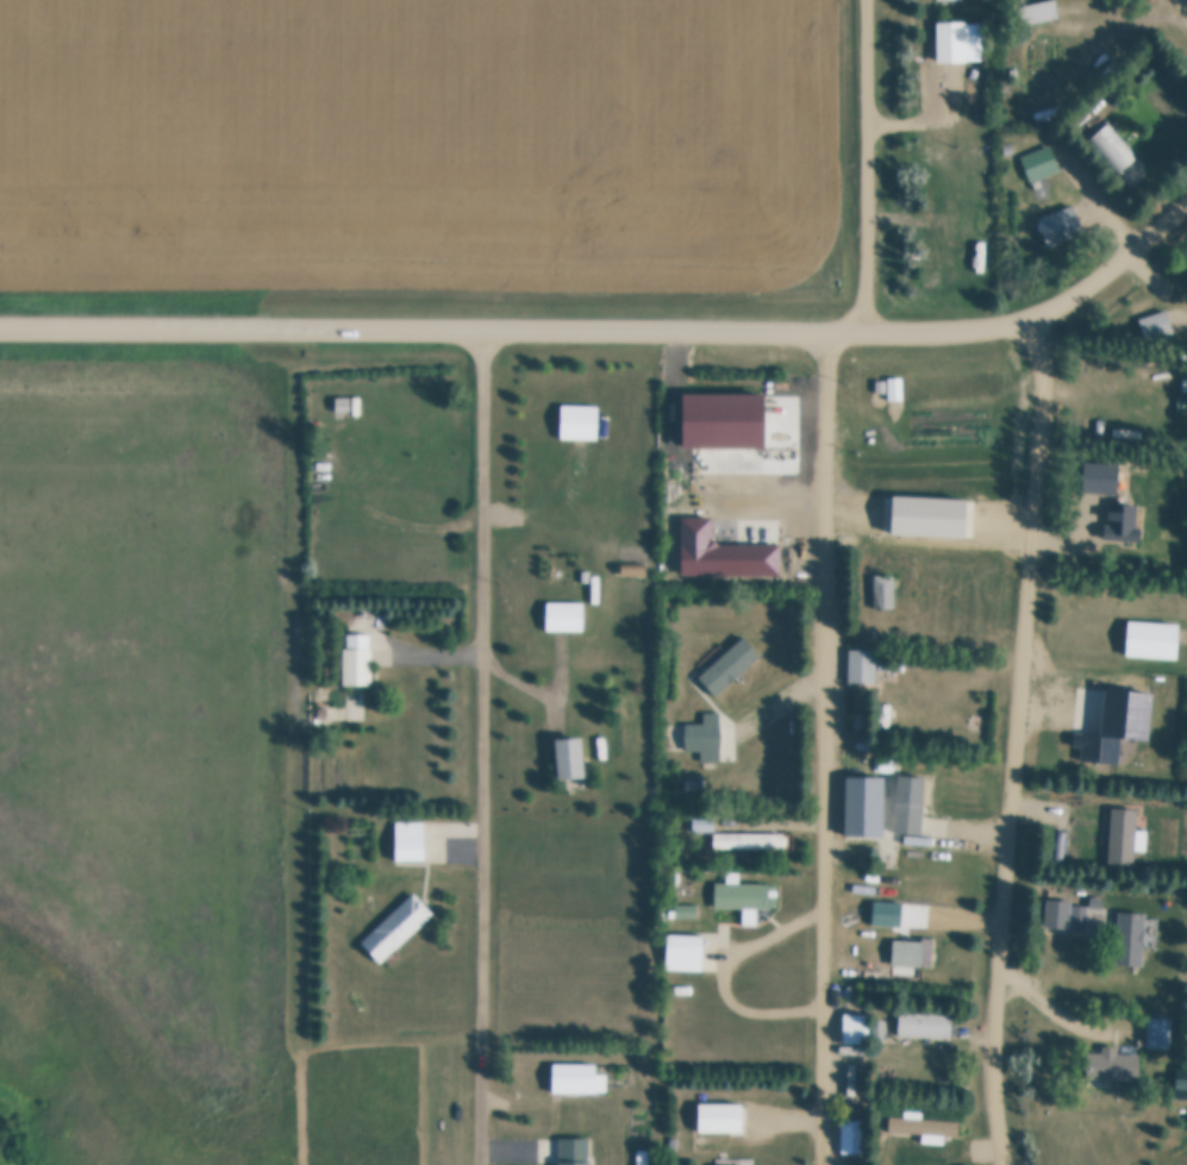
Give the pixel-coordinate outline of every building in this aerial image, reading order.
[(1016,7),(1049,0),(1055,0),(1060,20),(1020,29),(1016,7)] [(937,23),(982,23),(982,63),(937,63),(937,23)] [(1108,124),(1139,158),(1119,176),(1088,140),(1108,124)] [(1020,158),(1050,146),(1061,173),(1031,183),(1020,158)] [(1037,220),(1073,206),(1085,236),(1049,250),(1037,220)] [(1138,320),(1166,311),(1174,334),(1147,344),(1138,320)] [(887,380),(901,380),(902,402),(887,402),(887,380)] [(886,382),(886,395),(875,395),(875,382),(886,382)] [(1177,396),(1186,397),(1186,412),(1176,412),(1177,396)] [(335,400),(349,400),(349,413),(335,413),(335,400)] [(561,406),(599,407),(598,441),(560,441),(561,406)] [(1185,424),(1186,426),(1186,445),(1175,432),(1185,424)] [(1083,462),(1119,464),(1117,495),(1081,493),(1083,462)] [(894,495),(968,500),(966,539),(892,535),(894,495)] [(1133,530),(1141,530),(1141,540),(1104,538),(1105,527),(1110,527),(1112,503),(1136,505),(1133,530)] [(581,572),(589,572),(589,585),(581,585),(581,572)] [(875,577),(894,577),(893,610),(874,609),(875,577)] [(546,603),(583,603),(583,633),(546,633),(546,603)] [(1129,621),(1180,625),(1177,660),(1126,658),(1129,621)] [(370,649),(371,649),(371,687),(343,687),(343,649),(346,649),(346,634),(370,635),(370,649)] [(699,678),(744,637),(762,656),(716,697),(699,678)] [(849,650),(876,650),(876,683),(849,683),(849,650)] [(1120,737),(1119,764),(1080,762),(1081,749),(1073,749),(1074,729),(1098,731),(1101,681),(1147,684),(1147,693),(1152,693),(1150,738),(1120,737)] [(719,714),(719,762),(700,762),(700,752),(686,752),(686,725),(702,725),(702,714),(719,714)] [(556,738),(583,737),(587,775),(560,777),(556,738)] [(899,775),(926,777),(920,835),(893,832),(899,775)] [(846,777),(883,777),(883,835),(846,835),(846,777)] [(685,781),(706,781),(706,794),(685,794),(685,781)] [(1112,809),(1139,810),(1135,870),(1107,869),(1112,809)] [(1117,848),(1117,813),(1082,813),(1082,848),(1117,848)] [(714,819),(714,833),(693,833),(693,819),(714,819)] [(395,822),(425,822),(425,862),(395,862),(395,822)] [(713,834),(785,834),(785,850),(713,850),(713,834)] [(743,909),(714,909),(716,884),(726,884),(726,873),(739,873),(739,884),(779,884),(779,909),(757,909),(757,927),(742,926),(743,909)] [(413,894),(433,915),(381,964),(361,942),(413,894)] [(1091,897),(1102,898),(1101,909),(1089,909),(1091,897)] [(873,901),(904,903),(901,927),(871,925),(873,901)] [(1047,901),(1070,902),(1068,929),(1044,927),(1047,901)] [(1070,929),(1072,906),(1087,907),(1086,931),(1070,929)] [(674,907),(695,907),(695,920),(674,920),(674,907)] [(1118,912),(1145,914),(1142,967),(1114,965),(1118,912)] [(667,934),(705,935),(704,973),(666,972),(667,934)] [(894,940),(924,942),(922,969),(892,966),(894,940)] [(691,988),(691,997),(674,996),(674,988),(691,988)] [(845,988),(854,988),(854,997),(845,997),(845,988)] [(899,1010),(952,1014),(950,1041),(898,1038),(899,1010)] [(843,1014),(870,1014),(869,1046),(843,1046),(843,1014)] [(1148,1017),(1173,1020),(1170,1048),(1147,1047),(1148,1017)] [(1088,1053),(1102,1053),(1102,1047),(1116,1047),(1116,1053),(1137,1054),(1137,1079),(1087,1078),(1088,1053)] [(552,1064),(596,1064),(596,1075),(607,1075),(607,1095),(552,1094),(552,1064)] [(1176,1067),(1186,1068),(1186,1098),(1175,1097),(1176,1067)] [(699,1104),(744,1104),(744,1133),(699,1133),(699,1104)] [(922,1135),(888,1133),(889,1117),(904,1119),(904,1111),(922,1113),(922,1120),(960,1122),(958,1138),(944,1136),(944,1146),(922,1145),(922,1135)] [(839,1121),(862,1121),(861,1154),(839,1154),(839,1121)] [(589,1139),(589,1164),(558,1164),(558,1139),(589,1139)] [(669,1140),(677,1140),(676,1151),(669,1151),(669,1140)] [(649,1151),(649,1164),(637,1164),(637,1151),(649,1151)]
